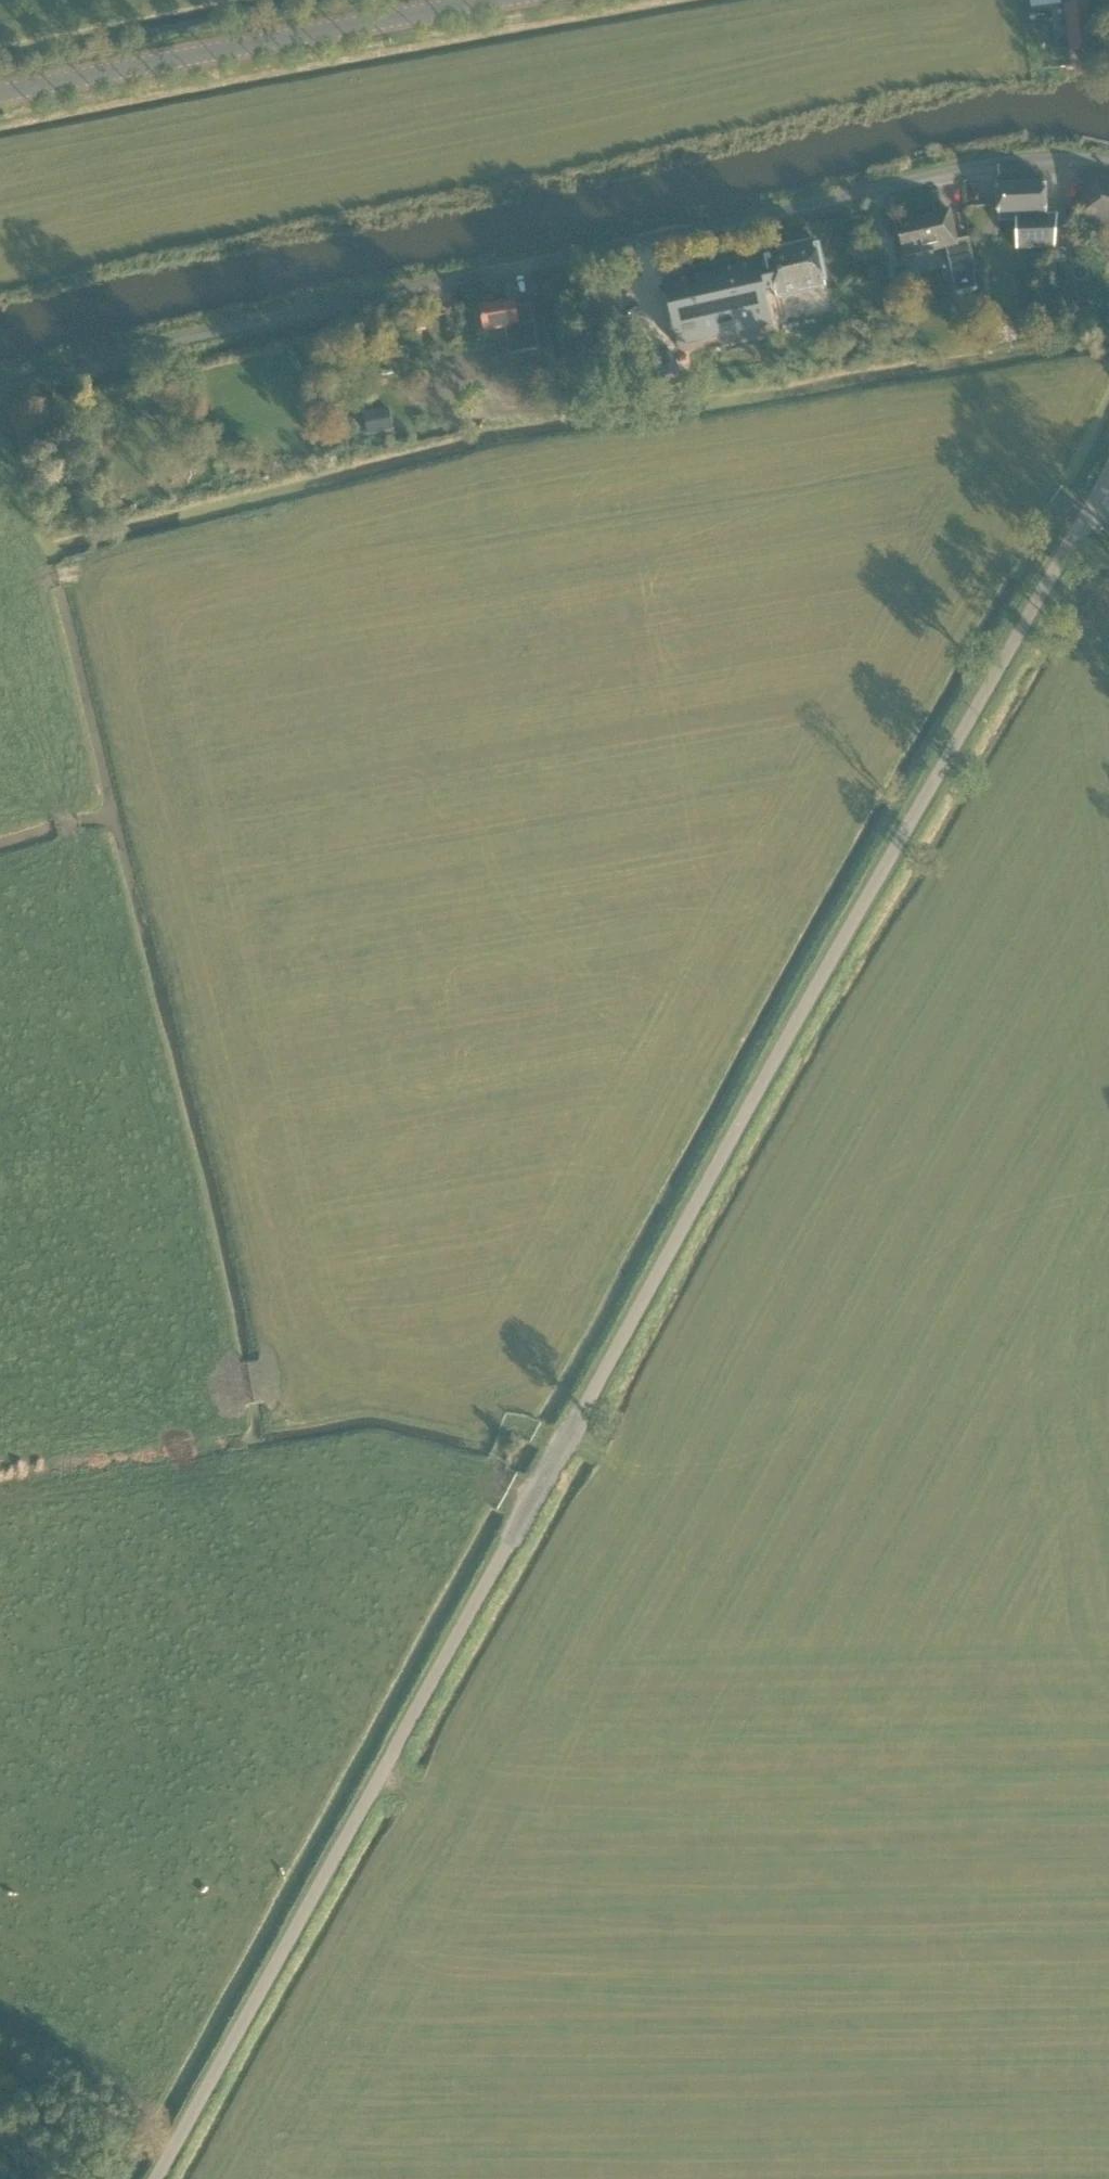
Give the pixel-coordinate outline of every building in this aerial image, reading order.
[(1067,5),(1066,57),(1088,57),(1088,5),(1067,5)] [(1090,171),(1080,204),(1086,206),(1080,225),(1108,235),(1108,177),(1090,171)] [(1047,216),(1046,183),(997,185),(999,221),(1016,221),(1017,249),(1055,248),(1058,215),(1047,216)] [(898,223),(906,257),(946,249),(953,278),(976,273),(969,239),(957,242),(950,212),(898,223)] [(776,299),(826,288),(817,243),(767,254),(770,268),(761,270),(759,262),(663,283),(664,285),(677,345),(688,342),(688,344),(702,341),(704,341),(736,334),(773,325),(768,301),(767,296),(776,294),(776,299)] [(920,279),(906,282),(911,298),(924,295),(920,279)] [(516,307),(515,301),(480,307),(484,332),(505,329),(509,355),(539,350),(531,305),(516,307)] [(368,435),(393,431),(389,408),(364,413),(368,435)]
